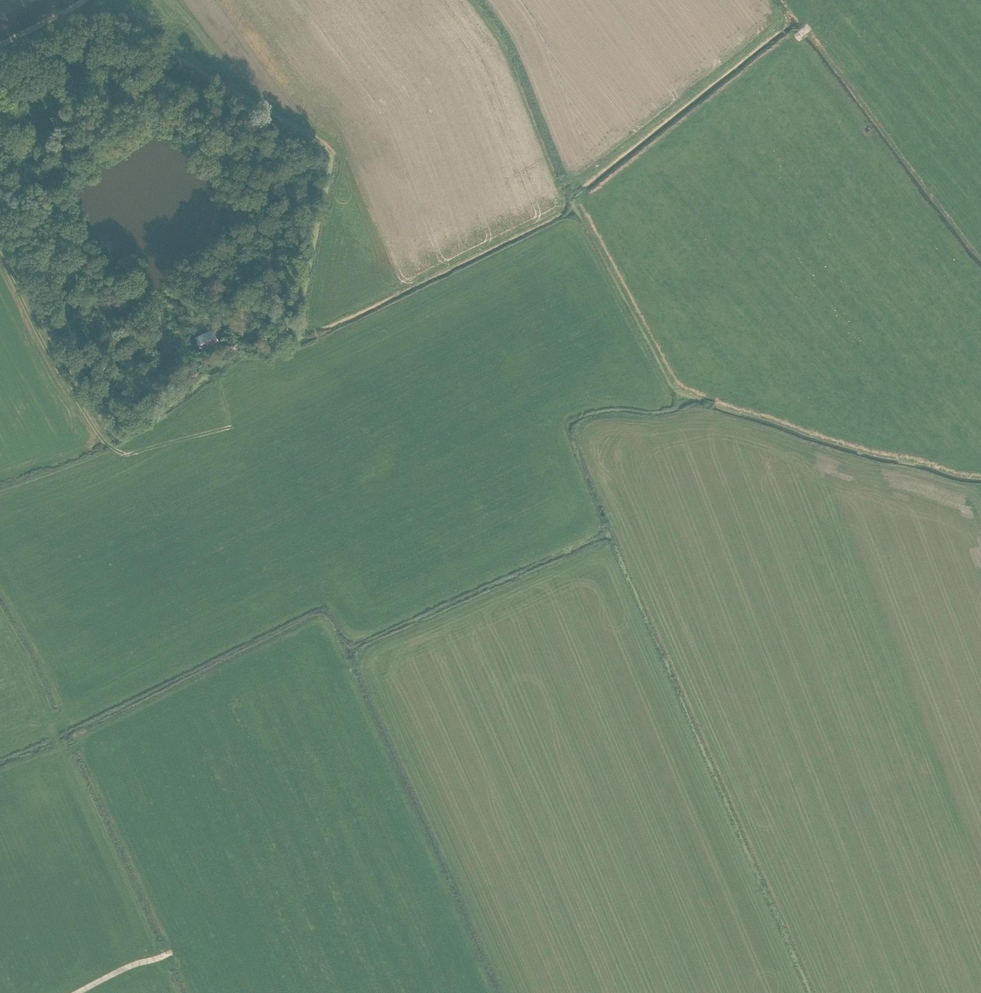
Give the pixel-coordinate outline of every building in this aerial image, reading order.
[(194,339),(200,350),(219,341),(213,329),(194,339)]
